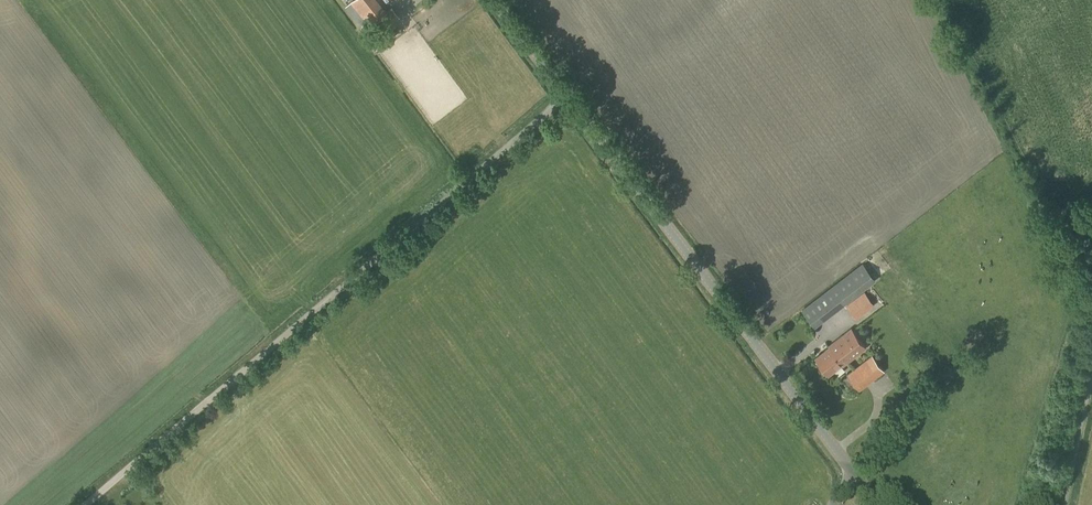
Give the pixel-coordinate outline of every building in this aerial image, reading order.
[(377,0),(353,0),(345,6),(360,25),(366,20),(370,25),(373,23),(377,20),(384,30),(400,17),(392,7),(386,11),(377,0)] [(380,32),(373,23),(370,25),(366,29),(372,37),(373,38),(380,32)] [(825,293),(837,309),(875,281),(863,265),(825,293)] [(857,319),(875,305),(865,291),(846,305),(857,319)] [(843,366),(867,348),(851,327),(828,346),(829,348),(815,358),(828,375),(842,365),(843,366)] [(859,391),(885,372),(872,355),(847,374),(859,391)]
